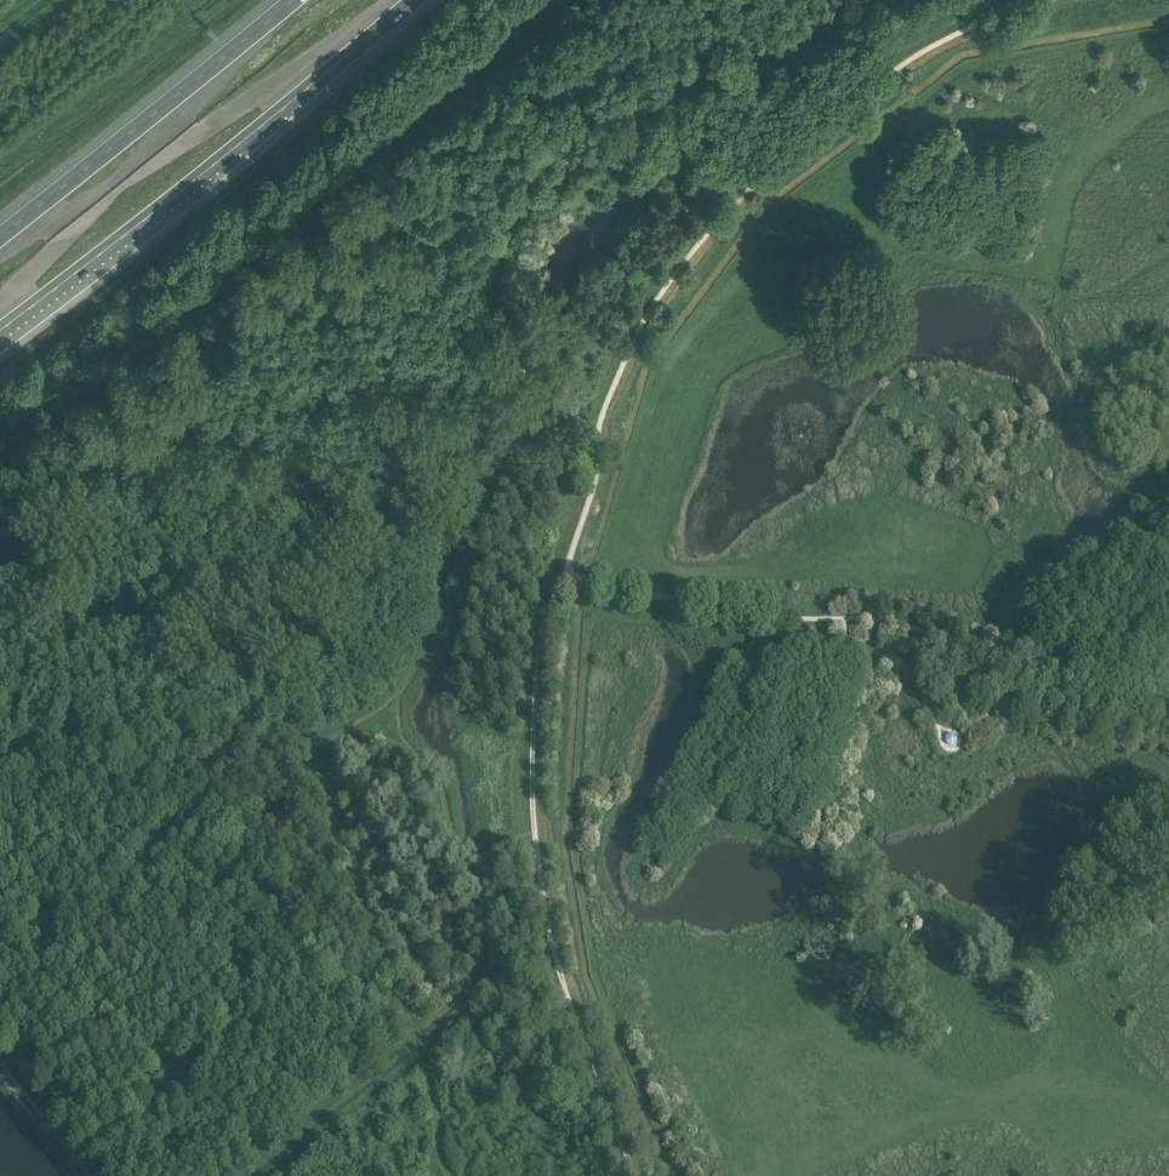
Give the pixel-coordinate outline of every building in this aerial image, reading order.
[(954,738),(952,733),(945,732),(941,738),(943,743),(951,743),(954,738)]
